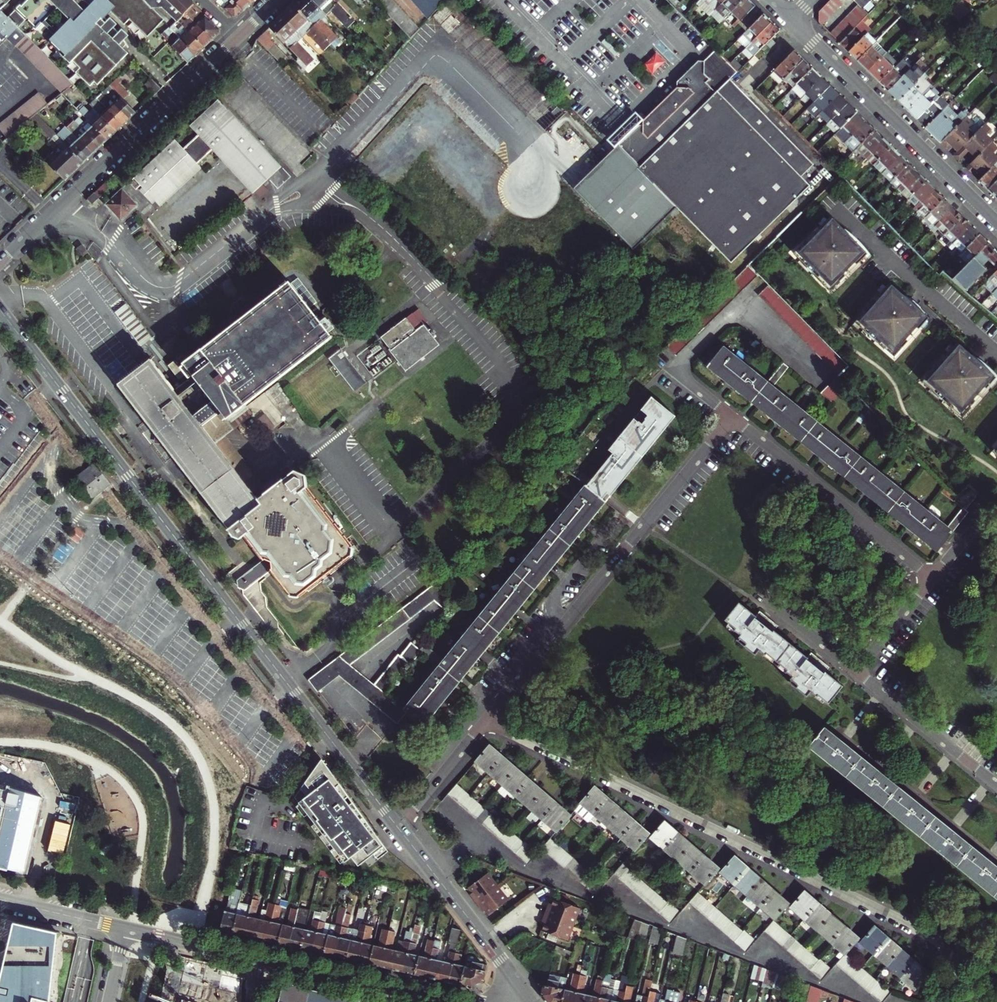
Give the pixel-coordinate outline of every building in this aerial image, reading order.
[(98,1),(98,2),(93,6),(92,7),(81,0),(26,0),(22,4),(21,2),(14,9),(15,10),(8,17),(15,24),(18,28),(26,21),(36,31),(58,9),(72,23),(67,27),(66,26),(59,32),(61,34),(56,38),(55,37),(49,43),(70,64),(73,61),(80,69),(75,73),(91,89),(126,54),(121,48),(125,44),(112,31),(103,18),(109,12),(122,26),(128,20),(145,38),(163,20),(151,8),(149,5),(144,1),(143,0),(99,0),(98,1)] [(181,0),(143,0),(144,1),(149,5),(151,8),(163,7),(169,13),(181,0)] [(169,13),(178,21),(184,15),(194,4),(190,0),(181,0),(169,13)] [(233,0),(219,0),(217,2),(233,17),(237,17),(244,11),(233,0)] [(249,0),(233,0),(244,11),(252,3),(249,0)] [(314,0),(299,0),(296,3),(333,42),(340,36),(323,19),(328,15),(314,0)] [(328,15),(333,10),(350,27),(356,21),(336,0),(314,0),(328,15)] [(377,0),(381,5),(386,10),(413,38),(422,29),(394,0),(377,0)] [(430,0),(414,0),(431,18),(440,10),(430,0)] [(440,10),(447,2),(446,0),(430,0),(440,10)] [(453,33),(464,23),(460,18),(459,19),(455,16),(464,7),(457,0),(452,0),(436,15),(453,33)] [(692,0),(685,0),(692,9),(697,4),(692,0)] [(693,10),(695,12),(707,0),(701,0),(697,4),(692,9),(693,10)] [(718,9),(726,0),(710,0),(718,9)] [(718,9),(727,18),(744,0),(726,0),(718,9)] [(727,18),(733,24),(731,26),(734,29),(741,22),(749,30),(764,14),(750,0),(744,0),(727,18)] [(839,0),(832,0),(821,11),(820,22),(823,25),(843,4),(839,0)] [(957,7),(953,11),(962,20),(971,10),(967,5),(963,1),(957,7)] [(867,6),(863,2),(861,4),(870,13),(874,8),(869,3),(867,6)] [(296,3),(283,15),(304,38),(310,33),(326,49),(333,42),(296,3)] [(184,15),(186,16),(188,19),(190,17),(213,39),(220,33),(219,29),(194,4),(184,15)] [(861,22),(862,20),(866,17),(870,13),(861,4),(856,8),(831,33),(841,43),(846,37),(851,32),(855,28),(856,27),(861,22)] [(386,10),(381,5),(378,8),(383,13),(386,10)] [(8,37),(16,44),(26,35),(18,28),(15,24),(8,17),(0,9),(0,10),(0,29),(8,37)] [(718,9),(713,13),(722,22),(727,18),(718,9)] [(746,33),(753,41),(772,22),(764,14),(749,30),(746,33)] [(283,15),(271,26),(300,56),(299,57),(300,59),(298,60),(306,68),(314,60),(299,43),(304,38),(283,15)] [(193,27),(189,31),(205,47),(213,39),(190,17),(188,19),(186,16),(184,18),(193,27)] [(872,30),(866,24),(862,20),(861,22),(856,27),(855,28),(864,37),(866,36),(872,30)] [(772,22),(753,41),(747,48),(755,56),(781,31),(772,22)] [(183,25),(178,30),(175,33),(181,39),(189,31),(183,25)] [(170,27),(166,30),(162,34),(165,37),(189,62),(197,55),(183,41),(181,39),(175,33),(174,31),(170,27)] [(841,43),(850,52),(864,37),(855,28),(851,32),(846,37),(841,43)] [(8,37),(0,29),(0,45),(8,37)] [(257,39),(279,63),(287,55),(270,38),(273,35),(268,29),(257,39)] [(189,31),(181,39),(183,41),(197,55),(203,48),(205,47),(189,31)] [(17,46),(24,54),(63,93),(74,84),(26,35),(16,44),(8,37),(0,45),(0,47),(8,39),(16,47),(17,46)] [(340,36),(333,42),(338,47),(344,40),(340,36)] [(850,52),(859,61),(875,45),(866,36),(864,37),(850,52)] [(859,61),(869,71),(888,52),(890,49),(880,39),(875,45),(859,61)] [(774,40),(769,45),(773,49),(777,44),(774,40)] [(732,63),(718,49),(707,60),(707,73),(708,74),(694,89),(693,88),(698,82),(692,76),(686,76),(681,82),(681,87),(680,87),(646,122),(646,125),(641,126),(622,146),(644,168),(642,170),(736,263),(814,185),(809,180),(805,185),(800,180),(817,163),(752,98),(739,112),(724,96),(727,93),(722,88),(740,71),(732,63)] [(914,50),(910,54),(916,60),(920,56),(914,50)] [(804,59),(796,51),(775,71),(783,79),(786,76),(804,59)] [(869,71),(881,83),(900,64),(888,52),(869,71)] [(881,83),(889,91),(914,66),(922,58),(920,56),(916,60),(910,54),(900,64),(881,83)] [(755,56),(749,62),(753,66),(760,60),(755,56)] [(804,59),(786,76),(796,86),(799,83),(814,69),(804,59)] [(744,68),(735,60),(732,63),(740,71),(744,68)] [(889,91),(899,101),(922,79),(924,76),(914,66),(889,91)] [(799,83),(808,92),(823,78),(814,69),(799,83)] [(922,79),(931,87),(935,83),(927,74),(924,76),(922,79)] [(130,119),(137,112),(125,98),(129,94),(120,83),(122,81),(118,77),(104,91),(115,103),(130,119)] [(162,88),(152,78),(146,85),(155,95),(162,88)] [(823,78),(808,92),(817,101),(831,86),(823,78)] [(899,101),(908,110),(931,87),(922,79),(899,101)] [(831,86),(817,101),(827,110),(841,96),(835,90),(831,86)] [(908,110),(918,120),(940,97),(931,87),(908,110)] [(948,89),(940,97),(949,106),(957,98),(948,89)] [(109,109),(124,125),(130,119),(115,103),(104,91),(102,93),(98,98),(109,109)] [(343,104),(347,108),(358,96),(354,92),(343,104)] [(30,102),(25,106),(0,127),(0,129),(8,139),(12,135),(13,134),(18,129),(19,129),(47,106),(49,104),(41,93),(30,102)] [(841,96),(827,110),(835,118),(849,104),(841,96)] [(918,120),(926,129),(942,113),(947,108),(949,106),(940,97),(918,120)] [(99,112),(117,131),(124,125),(109,109),(98,98),(96,100),(91,104),(94,108),(99,112)] [(47,106),(51,110),(59,103),(55,99),(49,104),(47,106)] [(178,153),(170,144),(126,187),(132,194),(136,190),(138,192),(151,206),(156,210),(196,172),(193,168),(208,153),(249,196),(277,170),(213,103),(185,129),(194,138),(178,153)] [(788,112),(779,103),(776,106),(785,115),(788,112)] [(78,108),(90,120),(108,140),(114,135),(117,131),(99,112),(94,108),(90,111),(82,104),(78,108)] [(849,104),(835,118),(844,127),(858,113),(849,104)] [(926,129),(942,144),(967,118),(971,114),(961,104),(957,108),(956,107),(953,110),(949,106),(947,108),(942,113),(926,129)] [(858,113),(844,127),(838,133),(822,147),(819,150),(829,160),(846,142),(856,150),(876,130),(858,113)] [(844,127),(835,118),(829,124),(838,133),(844,127)] [(967,118),(942,144),(947,150),(952,144),(954,146),(952,147),(957,152),(985,124),(979,118),(974,124),(967,118)] [(809,128),(799,119),(794,124),(803,134),(809,128)] [(80,120),(78,123),(101,147),(108,140),(90,120),(84,125),(80,120)] [(76,121),(68,128),(74,134),(94,154),(101,147),(78,123),(76,121)] [(957,152),(953,156),(959,162),(970,150),(972,152),(971,153),(976,159),(992,142),(993,141),(987,135),(992,130),(985,124),(957,152)] [(74,134),(68,128),(66,126),(57,134),(84,162),(94,154),(74,134)] [(49,165),(65,181),(79,168),(84,162),(57,134),(51,128),(47,133),(64,151),(49,165)] [(18,129),(13,134),(12,135),(8,139),(5,142),(13,147),(25,136),(19,129),(18,129)] [(876,130),(856,150),(854,152),(857,155),(862,151),(867,156),(884,139),(876,130)] [(884,139),(867,156),(876,165),(893,148),(884,139)] [(966,169),(972,174),(977,169),(979,171),(977,172),(983,177),(996,163),(996,157),(994,154),(996,151),(996,147),(992,142),(976,159),(966,169)] [(893,148),(876,165),(884,172),(901,155),(900,155),(893,148)] [(901,155),(884,172),(893,181),(910,164),(901,155)] [(988,190),(996,181),(996,163),(983,177),(979,181),(988,190)] [(910,164),(893,181),(901,190),(919,173),(910,164)] [(919,173),(901,190),(911,199),(928,182),(919,173)] [(996,200),(996,199),(996,181),(988,190),(996,200)] [(928,182),(911,199),(919,207),(937,190),(928,182)] [(100,187),(83,203),(87,208),(105,191),(100,187)] [(871,202),(875,198),(876,197),(868,189),(863,194),(871,202)] [(919,207),(928,216),(945,199),(937,190),(919,207)] [(149,208),(151,206),(138,192),(136,195),(149,208)] [(107,204),(101,209),(117,226),(133,210),(117,194),(111,200),(109,198),(105,202),(107,204)] [(884,207),(875,198),(871,202),(880,211),(884,207)] [(945,199),(928,216),(933,221),(929,225),(933,229),(954,208),(945,199)] [(884,207),(880,211),(889,221),(893,217),(884,207)] [(954,208),(933,229),(937,234),(941,230),(946,234),(963,217),(954,208)] [(789,254),(792,252),(804,240),(806,243),(822,227),(820,225),(828,217),(825,214),(817,222),(811,215),(802,224),(801,223),(789,234),(792,237),(783,247),(789,254)] [(827,283),(831,282),(864,252),(850,236),(849,233),(831,214),(828,217),(820,225),(822,227),(806,243),(804,240),(792,252),(805,265),(808,263),(827,283)] [(893,217),(889,221),(897,229),(901,225),(893,217)] [(963,217),(946,234),(951,240),(947,244),(951,247),(972,226),(963,217)] [(972,226),(951,247),(954,250),(958,246),(964,252),(982,235),(972,226)] [(850,236),(864,252),(866,250),(849,233),(850,236)] [(909,234),(906,237),(915,247),(918,243),(909,234)] [(961,255),(965,259),(972,252),(976,257),(991,244),(982,235),(964,252),(961,255)] [(967,290),(995,263),(996,265),(996,250),(991,244),(976,257),(969,264),(954,279),(967,290)] [(71,255),(72,256),(77,262),(83,258),(77,250),(71,255)] [(792,252),(789,254),(830,295),(862,264),(871,255),(866,250),(864,252),(831,282),(827,283),(808,263),(805,265),(792,252)] [(965,259),(969,264),(976,257),(972,252),(965,259)] [(960,264),(965,259),(961,255),(956,260),(960,264)] [(733,278),(743,288),(757,275),(747,264),(733,278)] [(862,264),(830,295),(856,319),(867,308),(869,311),(883,295),(881,293),(889,284),(886,281),(883,285),(862,264)] [(996,291),(996,273),(995,275),(986,284),(994,293),(996,291)] [(733,278),(727,283),(737,294),(743,288),(733,278)] [(333,333),(289,279),(187,362),(188,363),(184,366),(192,377),(178,389),(153,358),(121,384),(161,433),(159,435),(159,442),(165,442),(167,440),(236,524),(233,527),(239,534),(246,536),(265,560),(262,563),(261,570),(268,570),(271,567),(292,593),(301,594),(354,551),(354,542),(307,484),(305,472),(293,468),(262,493),(221,442),(239,427),(234,421),(249,408),(246,404),(333,333)] [(891,350),(896,349),(927,317),(912,302),(911,298),(892,281),(889,284),(881,293),(883,295),(869,311),(867,308),(856,319),(855,321),(869,333),(871,331),(891,350)] [(737,294),(727,283),(721,289),(731,299),(737,294)] [(757,295),(763,301),(773,291),(768,285),(757,295)] [(731,299),(721,289),(716,294),(725,304),(731,299)] [(778,296),(773,291),(763,301),(768,307),(778,296)] [(725,304),(716,294),(710,299),(720,309),(725,304)] [(783,302),(778,296),(768,307),(773,312),(783,302)] [(855,321),(853,323),(895,362),(924,331),(934,319),(911,298),(912,302),(927,317),(896,349),(891,350),(871,331),(869,333),(855,321)] [(710,299),(705,304),(715,314),(720,309),(710,299)] [(788,307),(783,302),(773,312),(778,317),(788,307)] [(412,308),(421,319),(424,316),(427,314),(418,304),(412,308)] [(699,309),(709,320),(715,314),(705,304),(699,309)] [(794,312),(788,307),(778,317),(783,322),(794,312)] [(412,308),(383,332),(392,342),(391,344),(408,365),(441,337),(424,316),(421,319),(412,308)] [(699,309),(694,314),(704,325),(709,320),(699,309)] [(789,328),(799,317),(794,312),(783,322),(789,328)] [(688,319),(698,330),(704,325),(694,314),(688,319)] [(794,333),(804,323),(799,317),(789,328),(794,333)] [(698,330),(688,319),(683,324),(693,335),(698,330)] [(799,338),(810,328),(804,323),(794,333),(799,338)] [(693,335),(683,324),(677,329),(687,340),(691,336),(693,335)] [(815,334),(810,328),(799,338),(805,344),(815,334)] [(687,340),(677,329),(671,335),(682,345),(687,340)] [(947,354),(955,345),(952,343),(945,350),(924,331),(895,362),(919,384),(921,382),(932,370),(935,372),(949,356),(947,354)] [(820,339),(815,334),(805,344),(810,349),(820,339)] [(671,335),(666,340),(676,351),(682,345),(671,335)] [(815,355),(826,345),(820,339),(810,349),(815,355)] [(666,340),(661,344),(671,355),(676,351),(666,340)] [(956,411),(962,411),(993,379),(978,364),(977,360),(958,342),(955,345),(947,354),(949,356),(935,372),(932,370),(921,382),(935,395),(937,392),(956,411)] [(963,506),(961,504),(944,524),(771,384),(786,365),(781,360),(765,379),(721,344),(705,364),(933,549),(967,509),(963,506)] [(330,355),(357,387),(369,377),(343,345),(330,355)] [(821,360),(831,350),(826,345),(815,355),(821,360)] [(826,365),(836,355),(831,350),(821,360),(826,365)] [(841,361),(836,355),(826,365),(831,371),(841,361)] [(977,360),(978,364),(993,379),(962,411),(956,411),(937,392),(935,395),(921,382),(919,384),(960,424),(992,391),(996,386),(996,379),(977,360)] [(182,380),(188,375),(178,361),(171,367),(182,380)] [(831,371),(837,376),(847,367),(841,361),(831,371)] [(837,376),(832,381),(842,391),(847,386),(837,376)] [(832,381),(826,387),(836,397),(842,391),(832,381)] [(836,397),(826,387),(821,392),(832,402),(836,397)] [(613,451),(655,397),(650,393),(607,446),(613,451)] [(673,411),(655,397),(613,451),(617,455),(615,457),(612,455),(591,481),(590,480),(586,484),(604,498),(673,411)] [(989,450),(996,458),(996,442),(989,450)] [(986,453),(996,463),(996,458),(989,450),(986,453)] [(113,483),(96,462),(75,480),(91,500),(113,483)] [(970,499),(976,491),(966,481),(959,488),(970,499)] [(407,710),(423,723),(604,498),(586,484),(583,482),(444,655),(427,642),(422,648),(439,662),(403,707),(407,710)] [(76,483),(70,488),(81,501),(87,496),(76,483)] [(970,499),(959,488),(953,494),(952,497),(961,504),(963,506),(970,499)] [(261,570),(262,563),(240,581),(239,587),(246,587),(268,570),(261,570)] [(428,603),(434,598),(444,587),(435,579),(420,591),(428,603)] [(434,598),(440,602),(450,592),(444,587),(434,598)] [(422,608),(428,603),(420,591),(413,596),(422,608)] [(455,596),(450,592),(440,602),(446,607),(455,596)] [(416,612),(422,608),(413,596),(407,601),(416,612)] [(416,612),(407,601),(401,606),(410,617),(416,612)] [(739,630),(751,612),(741,604),(728,622),(731,624),(729,626),(742,635),(740,638),(743,640),(742,641),(758,654),(762,649),(739,630)] [(410,617),(401,606),(395,610),(404,621),(410,617)] [(395,610),(390,614),(399,626),(404,621),(395,610)] [(829,673),(830,671),(812,657),(811,659),(777,633),(779,630),(760,615),(758,618),(751,612),(739,630),(762,649),(768,654),(791,672),(795,675),(813,691),(819,695),(826,701),(831,704),(845,686),(829,673)] [(760,615),(779,630),(782,627),(763,612),(760,615)] [(399,626),(390,614),(384,619),(392,631),(399,626)] [(392,631),(384,619),(378,623),(387,635),(392,631)] [(387,635),(378,623),(372,628),(381,639),(387,635)] [(381,639),(372,628),(367,632),(375,644),(381,639)] [(367,632),(361,637),(370,648),(375,644),(367,632)] [(370,648),(361,637),(355,642),(364,653),(370,648)] [(411,640),(406,647),(416,655),(422,648),(416,644),(411,640)] [(364,653),(355,642),(348,647),(357,658),(364,653)] [(357,658),(348,647),(338,654),(348,662),(350,664),(357,658)] [(400,654),(409,660),(411,661),(416,655),(406,647),(400,654)] [(399,652),(394,658),(404,666),(409,660),(400,654),(399,652)] [(339,672),(348,662),(338,654),(326,664),(335,675),(339,672)] [(791,672),(768,654),(767,655),(790,673),(791,672)] [(812,657),(830,671),(833,668),(815,654),(812,657)] [(394,658),(389,664),(399,672),(404,666),(394,658)] [(339,672),(346,678),(355,667),(350,664),(348,662),(339,672)] [(335,675),(326,664),(321,668),(329,679),(335,675)] [(399,672),(389,664),(384,670),(394,678),(399,672)] [(355,667),(346,678),(351,683),(361,672),(355,667)] [(329,679),(321,668),(314,673),(323,684),(329,679)] [(384,670),(379,676),(389,684),(394,678),(384,670)] [(361,672),(351,683),(357,688),(366,677),(361,672)] [(318,688),(323,684),(314,673),(309,677),(318,688)] [(813,691),(795,675),(793,677),(795,679),(793,681),(810,695),(813,691)] [(389,684),(379,676),(373,682),(378,686),(384,691),(389,684)] [(372,681),(366,677),(357,688),(363,693),(372,681)] [(373,682),(372,681),(363,693),(368,697),(378,686),(373,682)] [(378,686),(368,697),(374,702),(384,691),(378,686)] [(384,691),(374,702),(380,707),(389,696),(384,691)] [(826,701),(819,695),(817,697),(825,703),(826,701)] [(380,707),(386,712),(395,700),(389,696),(380,707)] [(395,700),(386,712),(392,717),(401,705),(395,700)] [(392,717),(397,722),(407,710),(403,707),(401,705),(392,717)] [(351,734),(365,726),(355,709),(342,717),(351,734)] [(996,899),(996,864),(825,727),(807,748),(996,899)] [(488,747),(475,763),(489,775),(502,759),(488,747)] [(489,775),(503,786),(516,770),(502,759),(489,775)] [(320,760),(300,789),(323,771),(375,837),(377,835),(348,796),(320,760)] [(516,770),(503,786),(516,797),(529,782),(516,770)] [(375,837),(323,771),(300,789),(294,797),(345,862),(352,856),(359,865),(374,853),(378,859),(388,850),(377,835),(375,837)] [(516,797),(530,809),(543,793),(529,782),(516,797)] [(0,786),(0,871),(24,877),(41,797),(0,786)] [(447,796),(452,801),(461,790),(456,786),(447,796)] [(591,821),(595,816),(608,801),(594,789),(577,810),(591,821)] [(452,801),(458,806),(467,795),(461,790),(452,801)] [(530,809),(544,820),(557,805),(543,793),(530,809)] [(467,795),(458,806),(464,810),(473,800),(470,798),(467,795)] [(473,800),(464,810),(470,816),(479,805),(473,800)] [(595,816),(609,827),(621,812),(608,801),(595,816)] [(479,805),(470,816),(476,820),(485,810),(483,809),(479,805)] [(557,805),(544,820),(558,832),(571,816),(557,805)] [(485,810),(476,820),(481,825),(490,814),(485,810)] [(621,812),(609,827),(622,839),(635,824),(621,812)] [(490,814),(481,825),(487,830),(496,819),(490,814)] [(487,830),(493,834),(502,824),(497,820),(496,819),(487,830)] [(666,850),(679,834),(665,822),(651,838),(666,850)] [(502,824),(493,834),(499,839),(508,829),(502,824)] [(635,824),(622,839),(636,850),(648,835),(635,824)] [(499,839),(505,844),(514,833),(511,831),(508,829),(499,839)] [(505,844),(510,849),(519,838),(514,833),(505,844)] [(666,850),(679,862),(693,846),(679,834),(666,850)] [(516,854),(521,848),(525,843),(519,838),(510,849),(516,854)] [(542,850),(547,854),(556,844),(551,840),(542,850)] [(539,854),(525,843),(521,848),(535,859),(539,854)] [(556,844),(547,854),(554,860),(562,849),(556,844)] [(693,846),(679,862),(693,873),(706,857),(693,846)] [(535,859),(521,848),(516,854),(530,865),(535,859)] [(562,849),(554,860),(560,865),(569,854),(566,852),(562,849)] [(569,854),(560,865),(566,869),(574,859),(569,854)] [(263,862),(274,865),(276,858),(264,855),(263,862)] [(706,885),(720,868),(706,857),(693,873),(706,885)] [(734,857),(723,871),(737,883),(749,869),(734,857)] [(566,869),(572,875),(581,864),(579,862),(574,859),(566,869)] [(581,864),(572,875),(577,879),(586,868),(581,864)] [(613,877),(619,882),(628,870),(623,866),(613,877)] [(586,868),(577,879),(582,884),(592,873),(586,868)] [(737,883),(751,895),(762,881),(749,869),(737,883)] [(628,870),(619,882),(625,887),(634,875),(628,870)] [(478,903),(500,886),(490,873),(471,887),(475,892),(477,895),(474,897),(478,903)] [(589,886),(592,882),(597,877),(593,874),(592,873),(582,884),(588,888),(589,886)] [(625,887),(630,891),(640,880),(634,875),(625,887)] [(597,877),(592,882),(602,891),(607,885),(597,877)] [(640,880),(630,891),(636,896),(646,885),(640,880)] [(762,881),(751,895),(764,906),(776,893),(762,881)] [(589,886),(598,895),(602,891),(592,882),(589,886)] [(646,885),(636,896),(642,901),(652,890),(646,885)] [(510,900),(500,886),(478,903),(483,908),(485,906),(488,909),(491,914),(510,900)] [(597,896),(598,895),(589,886),(588,888),(597,896)] [(233,888),(223,928),(235,931),(240,912),(245,891),(233,888)] [(652,890),(642,901),(648,906),(657,895),(653,892),(652,890)] [(793,907),(807,919),(819,904),(805,892),(793,907)] [(776,893),(764,906),(778,918),(789,904),(776,893)] [(689,906),(695,911),(704,899),(698,894),(689,906)] [(657,895),(648,906),(654,911),(663,900),(657,895)] [(255,896),(253,904),(260,905),(262,897),(255,896)] [(550,906),(547,913),(576,924),(582,909),(557,898),(554,904),(553,907),(550,906)] [(695,911),(701,916),(710,904),(704,899),(695,911)] [(663,900),(654,911),(659,916),(665,909),(668,904),(667,903),(663,900)] [(235,931),(245,934),(253,904),(247,902),(245,914),(240,912),(235,931)] [(245,934),(257,937),(262,918),(258,917),(260,905),(253,904),(245,934)] [(322,914),(321,920),(327,921),(331,905),(325,904),(322,914)] [(668,904),(665,909),(677,920),(681,915),(668,904)] [(701,916),(706,920),(716,909),(710,904),(701,916)] [(807,919),(820,930),(833,915),(819,904),(807,919)] [(264,906),(262,918),(267,919),(270,908),(264,906)] [(384,934),(390,936),(395,918),(397,909),(390,907),(384,934)] [(257,937),(269,939),(276,909),(270,908),(267,919),(262,918),(257,937)] [(269,939),(280,942),(285,923),(280,922),(283,911),(276,909),(269,939)] [(677,920),(665,909),(659,916),(672,926),(677,920)] [(716,909),(706,920),(712,925),(721,914),(716,909)] [(280,942),(291,945),(298,914),(293,913),(290,924),(285,923),(280,942)] [(345,918),(344,925),(349,926),(352,915),(346,913),(345,918)] [(544,930),(569,940),(576,924),(547,913),(544,920),(548,921),(546,924),(544,930)] [(298,914),(291,945),(302,947),(307,928),(302,927),(305,916),(298,914)] [(721,914),(712,925),(718,930),(727,919),(721,914)] [(833,915),(820,930),(833,942),(846,926),(833,915)] [(390,936),(396,937),(400,919),(395,918),(390,936)] [(313,929),(307,928),(302,947),(314,950),(321,920),(315,919),(313,929)] [(718,930),(723,935),(733,924),(729,920),(727,919),(718,930)] [(314,950),(325,953),(330,933),(324,932),(327,921),(321,920),(314,950)] [(368,924),(367,930),(373,932),(375,922),(369,920),(368,924)] [(640,938),(640,937),(644,923),(636,920),(630,936),(640,938)] [(0,998),(0,1001),(44,1001),(51,1001),(57,1001),(62,933),(19,923),(0,998)] [(325,953),(336,956),(344,925),(337,923),(335,934),(330,933),(325,953)] [(412,941),(419,942),(423,925),(416,923),(412,941)] [(644,923),(640,937),(648,938),(651,926),(644,923)] [(764,934),(770,939),(779,928),(773,923),(764,934)] [(723,935),(729,940),(739,928),(733,924),(723,935)] [(336,956),(348,958),(353,939),(347,937),(349,926),(344,925),(336,956)] [(876,925),(864,941),(877,952),(890,937),(876,925)] [(435,946),(440,947),(445,927),(440,926),(437,936),(435,946)] [(846,926),(833,942),(847,953),(860,937),(846,926)] [(655,927),(651,943),(660,945),(663,930),(655,927)] [(729,940),(735,945),(740,939),(744,933),(743,932),(739,928),(729,940)] [(770,939),(776,944),(785,933),(779,928),(770,939)] [(348,958),(359,961),(367,930),(361,929),(358,940),(353,939),(348,958)] [(359,961),(371,964),(376,944),(370,943),(373,932),(367,930),(359,961)] [(453,944),(460,945),(462,933),(454,931),(451,944),(453,944)] [(744,933),(740,939),(752,948),(756,943),(744,933)] [(785,933),(776,944),(782,949),(791,938),(785,933)] [(371,964),(383,966),(390,936),(384,934),(381,946),(376,944),(371,964)] [(428,944),(435,946),(437,936),(431,934),(428,944)] [(390,936),(383,966),(394,969),(399,950),(394,948),(396,937),(390,936)] [(675,954),(684,956),(688,940),(679,936),(675,954)] [(890,937),(877,952),(891,964),(905,949),(890,937)] [(796,942),(791,938),(782,949),(787,954),(796,942)] [(394,969),(405,972),(412,941),(406,939),(404,951),(399,950),(394,969)] [(752,948),(740,939),(735,945),(747,955),(752,948)] [(412,941),(405,972),(416,974),(421,955),(417,954),(419,942),(412,941)] [(787,954),(793,958),(802,947),(796,942),(787,954)] [(421,955),(416,974),(427,977),(435,946),(428,944),(425,956),(421,955)] [(555,944),(553,953),(573,958),(574,952),(555,944)] [(435,946),(427,977),(438,980),(443,960),(438,959),(440,947),(435,946)] [(793,958),(799,963),(808,952),(804,949),(802,947),(793,958)] [(905,949),(891,964),(905,976),(918,960),(905,949)] [(438,980),(451,983),(458,951),(452,950),(449,961),(443,960),(438,980)] [(451,983),(462,985),(467,966),(462,964),(463,953),(458,951),(451,983)] [(808,952),(799,963),(804,968),(814,957),(808,952)] [(837,964),(842,969),(852,957),(847,953),(837,964)] [(722,971),(730,973),(734,957),(726,954),(722,971)] [(814,957),(804,968),(810,973),(815,967),(820,962),(818,960),(814,957)] [(842,969),(848,974),(858,962),(852,957),(842,969)] [(918,960),(905,976),(919,987),(932,972),(918,960)] [(467,966),(462,985),(473,988),(484,982),(486,971),(482,970),(484,964),(473,961),(472,967),(467,966)] [(820,962),(815,967),(827,977),(831,971),(820,962)] [(848,974),(855,979),(864,968),(858,962),(848,974)] [(747,977),(753,978),(757,966),(750,963),(747,977)] [(757,966),(753,978),(764,981),(767,970),(757,966)] [(827,977),(815,967),(810,973),(822,983),(827,977)] [(550,968),(548,974),(562,977),(563,971),(550,968)] [(855,979),(860,984),(869,972),(864,968),(855,979)] [(208,1000),(211,972),(184,969),(181,997),(208,1000)] [(767,970),(764,981),(763,985),(775,987),(778,974),(767,970)] [(563,971),(562,977),(559,988),(566,989),(570,973),(563,971)] [(869,972),(860,984),(865,988),(875,977),(869,972)] [(603,987),(610,988),(613,975),(607,973),(603,987)] [(713,975),(705,973),(703,981),(712,983),(713,975)] [(230,975),(215,974),(212,1001),(227,1001),(230,975)] [(566,989),(559,988),(562,977),(548,974),(544,991),(543,996),(547,1001),(563,1001),(566,989)] [(778,974),(775,987),(787,990),(789,978),(778,974)] [(625,976),(621,991),(627,992),(630,982),(631,978),(625,976)] [(871,993),(876,987),(881,982),(878,979),(875,977),(865,988),(871,993)] [(580,981),(574,980),(571,991),(566,989),(563,1001),(575,1001),(580,981)] [(649,980),(645,996),(651,998),(654,982),(649,980)] [(589,995),(584,993),(586,983),(580,981),(575,1001),(587,1001),(589,995)] [(630,982),(627,992),(633,994),(636,983),(630,982)] [(881,982),(876,987),(889,998),(892,993),(892,992),(881,982)] [(285,983),(281,1001),(367,1001),(285,983)] [(603,987),(597,985),(595,996),(589,995),(587,1001),(600,1001),(603,987)] [(800,985),(797,998),(809,1000),(812,988),(800,985)] [(613,1000),(607,999),(610,988),(603,987),(600,1001),(612,1001),(613,1000)] [(889,998),(876,987),(871,993),(882,1001),(885,1001),(889,998)] [(627,992),(621,991),(619,1001),(613,1000),(612,1001),(625,1001),(627,992)] [(625,1001),(631,1001),(633,994),(627,992),(625,1001)] [(667,1001),(668,1001),(673,1001),(675,995),(669,993),(667,1001)]
